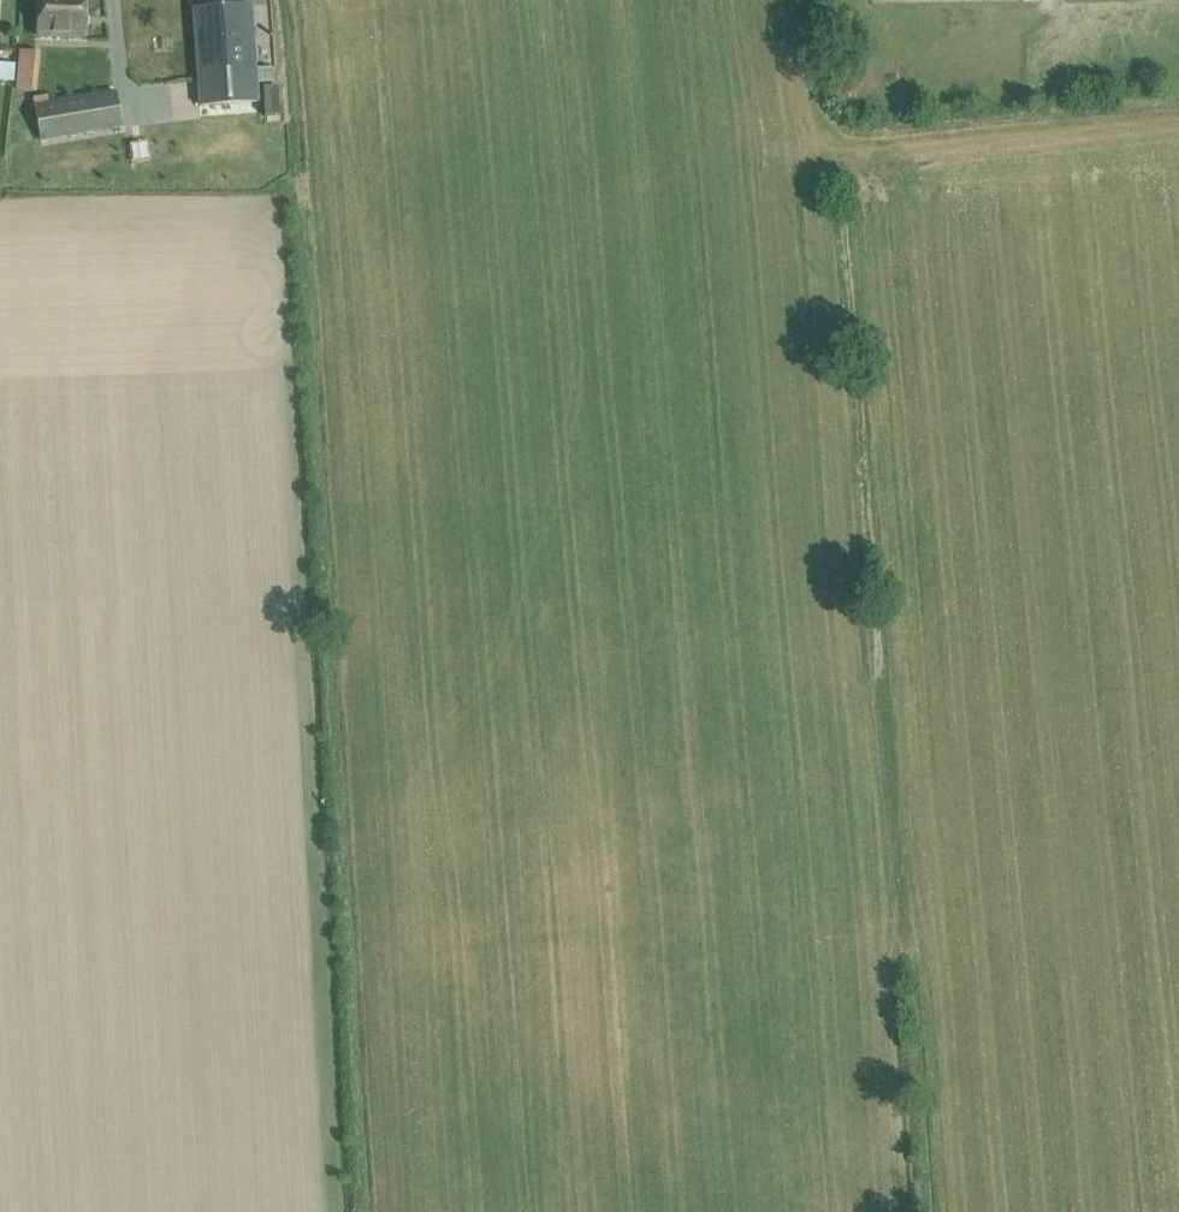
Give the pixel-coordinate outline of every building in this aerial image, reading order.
[(36,35),(84,36),(85,0),(37,0),(36,35)] [(192,8),(199,105),(256,101),(250,4),(192,8)] [(12,81),(13,63),(0,62),(0,80),(12,81)] [(121,125),(115,96),(35,109),(40,139),(121,125)]
